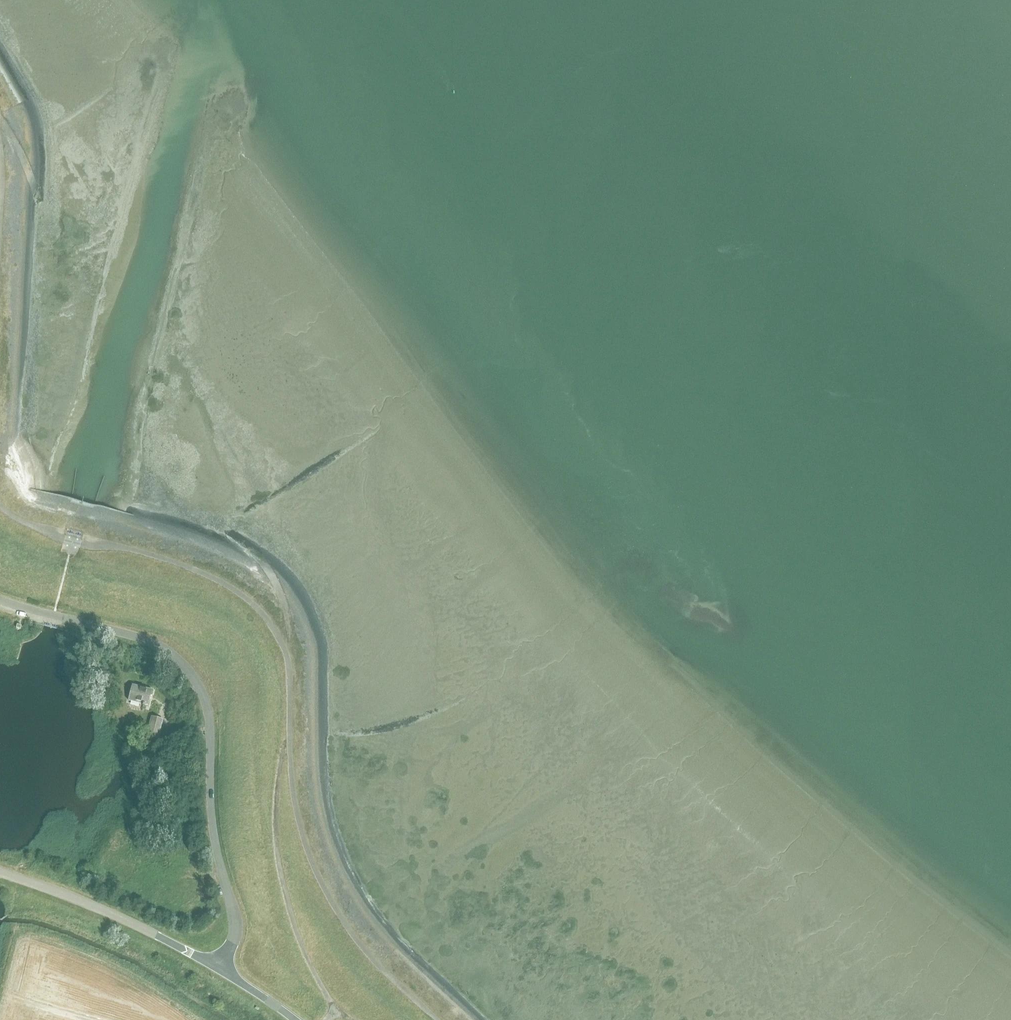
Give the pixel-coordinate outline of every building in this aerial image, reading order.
[(148,706),(152,690),(133,685),(129,701),(148,706)] [(158,739),(164,720),(152,717),(146,736),(158,739)]
